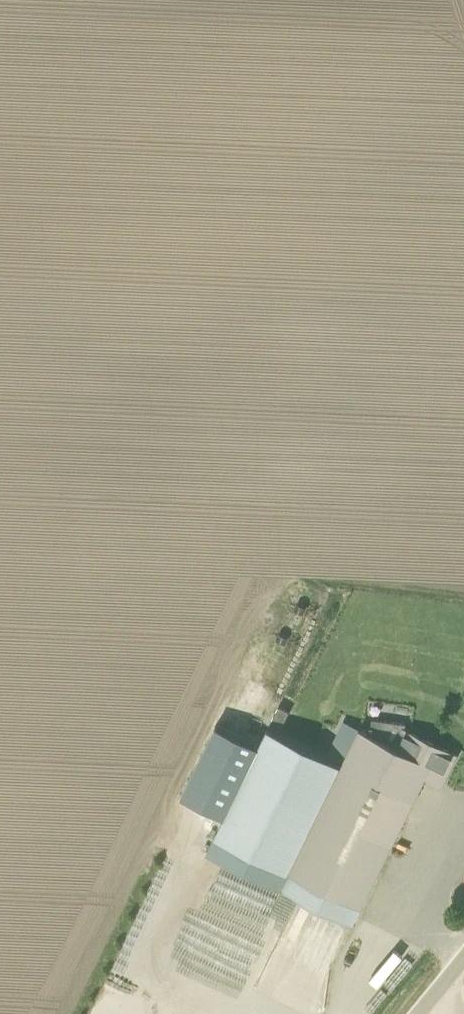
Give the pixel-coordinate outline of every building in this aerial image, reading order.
[(443,783),(457,754),(404,728),(395,746),(360,728),(343,764),(269,727),(215,836),(251,854),(244,868),(283,888),(290,873),(324,890),(317,905),(354,923),(426,775),(443,783)]
